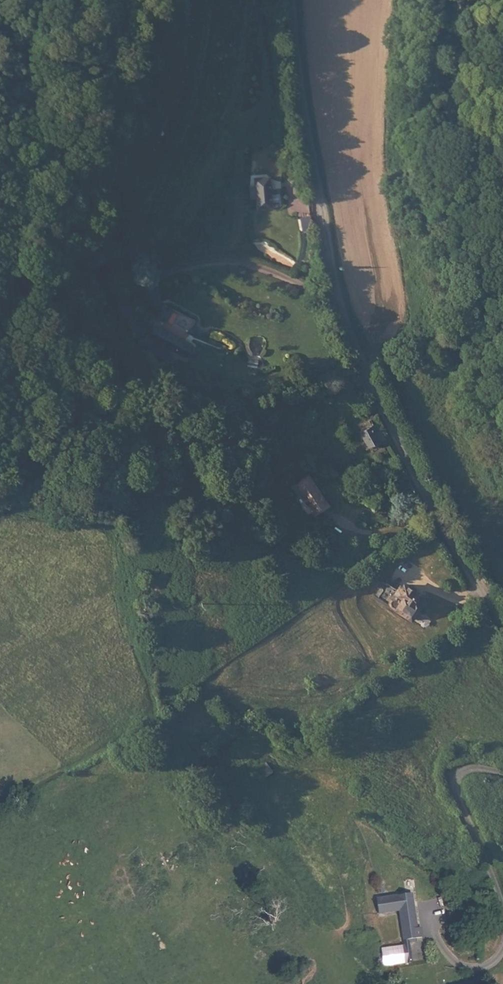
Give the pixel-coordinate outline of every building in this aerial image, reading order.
[(303,233),(315,230),(312,216),(300,218),(303,233)] [(138,323),(139,345),(172,343),(176,342),(175,336),(181,333),(179,324),(174,324),(173,319),(138,323)] [(250,328),(248,324),(239,327),(242,332),(250,328)] [(171,373),(177,376),(177,365),(160,367),(162,369),(171,373)] [(374,424),(360,432),(369,447),(383,439),(374,424)] [(291,485),(295,490),(310,479),(305,473),(291,485)] [(310,479),(295,490),(316,517),(330,505),(310,479)] [(389,584),(379,599),(413,621),(419,612),(410,606),(409,606),(402,602),(404,598),(400,596),(397,594),(400,591),(389,584)] [(402,593),(400,596),(404,598),(402,602),(409,606),(410,606),(419,612),(421,609),(419,608),(413,603),(419,593),(407,585),(402,593)] [(419,593),(413,603),(419,608),(423,601),(426,598),(419,593)] [(369,908),(370,922),(392,919),(395,949),(399,949),(400,952),(407,951),(406,948),(413,947),(412,937),(408,938),(405,917),(400,917),(399,903),(390,904),(390,905),(369,908)]
